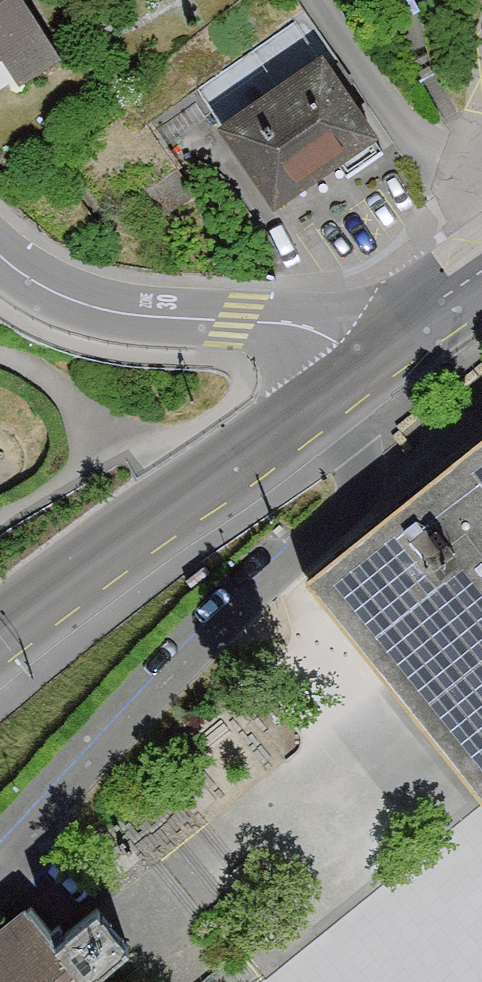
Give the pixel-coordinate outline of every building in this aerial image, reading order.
[(29,0),(0,0),(0,58),(14,80),(61,50),(29,0)] [(320,45),(214,110),(268,198),(374,133),(320,45)] [(307,567),(481,794),(481,433),(307,567)] [(89,966),(131,933),(92,883),(47,918),(26,891),(0,911),(0,981),(102,981),(89,966)]
